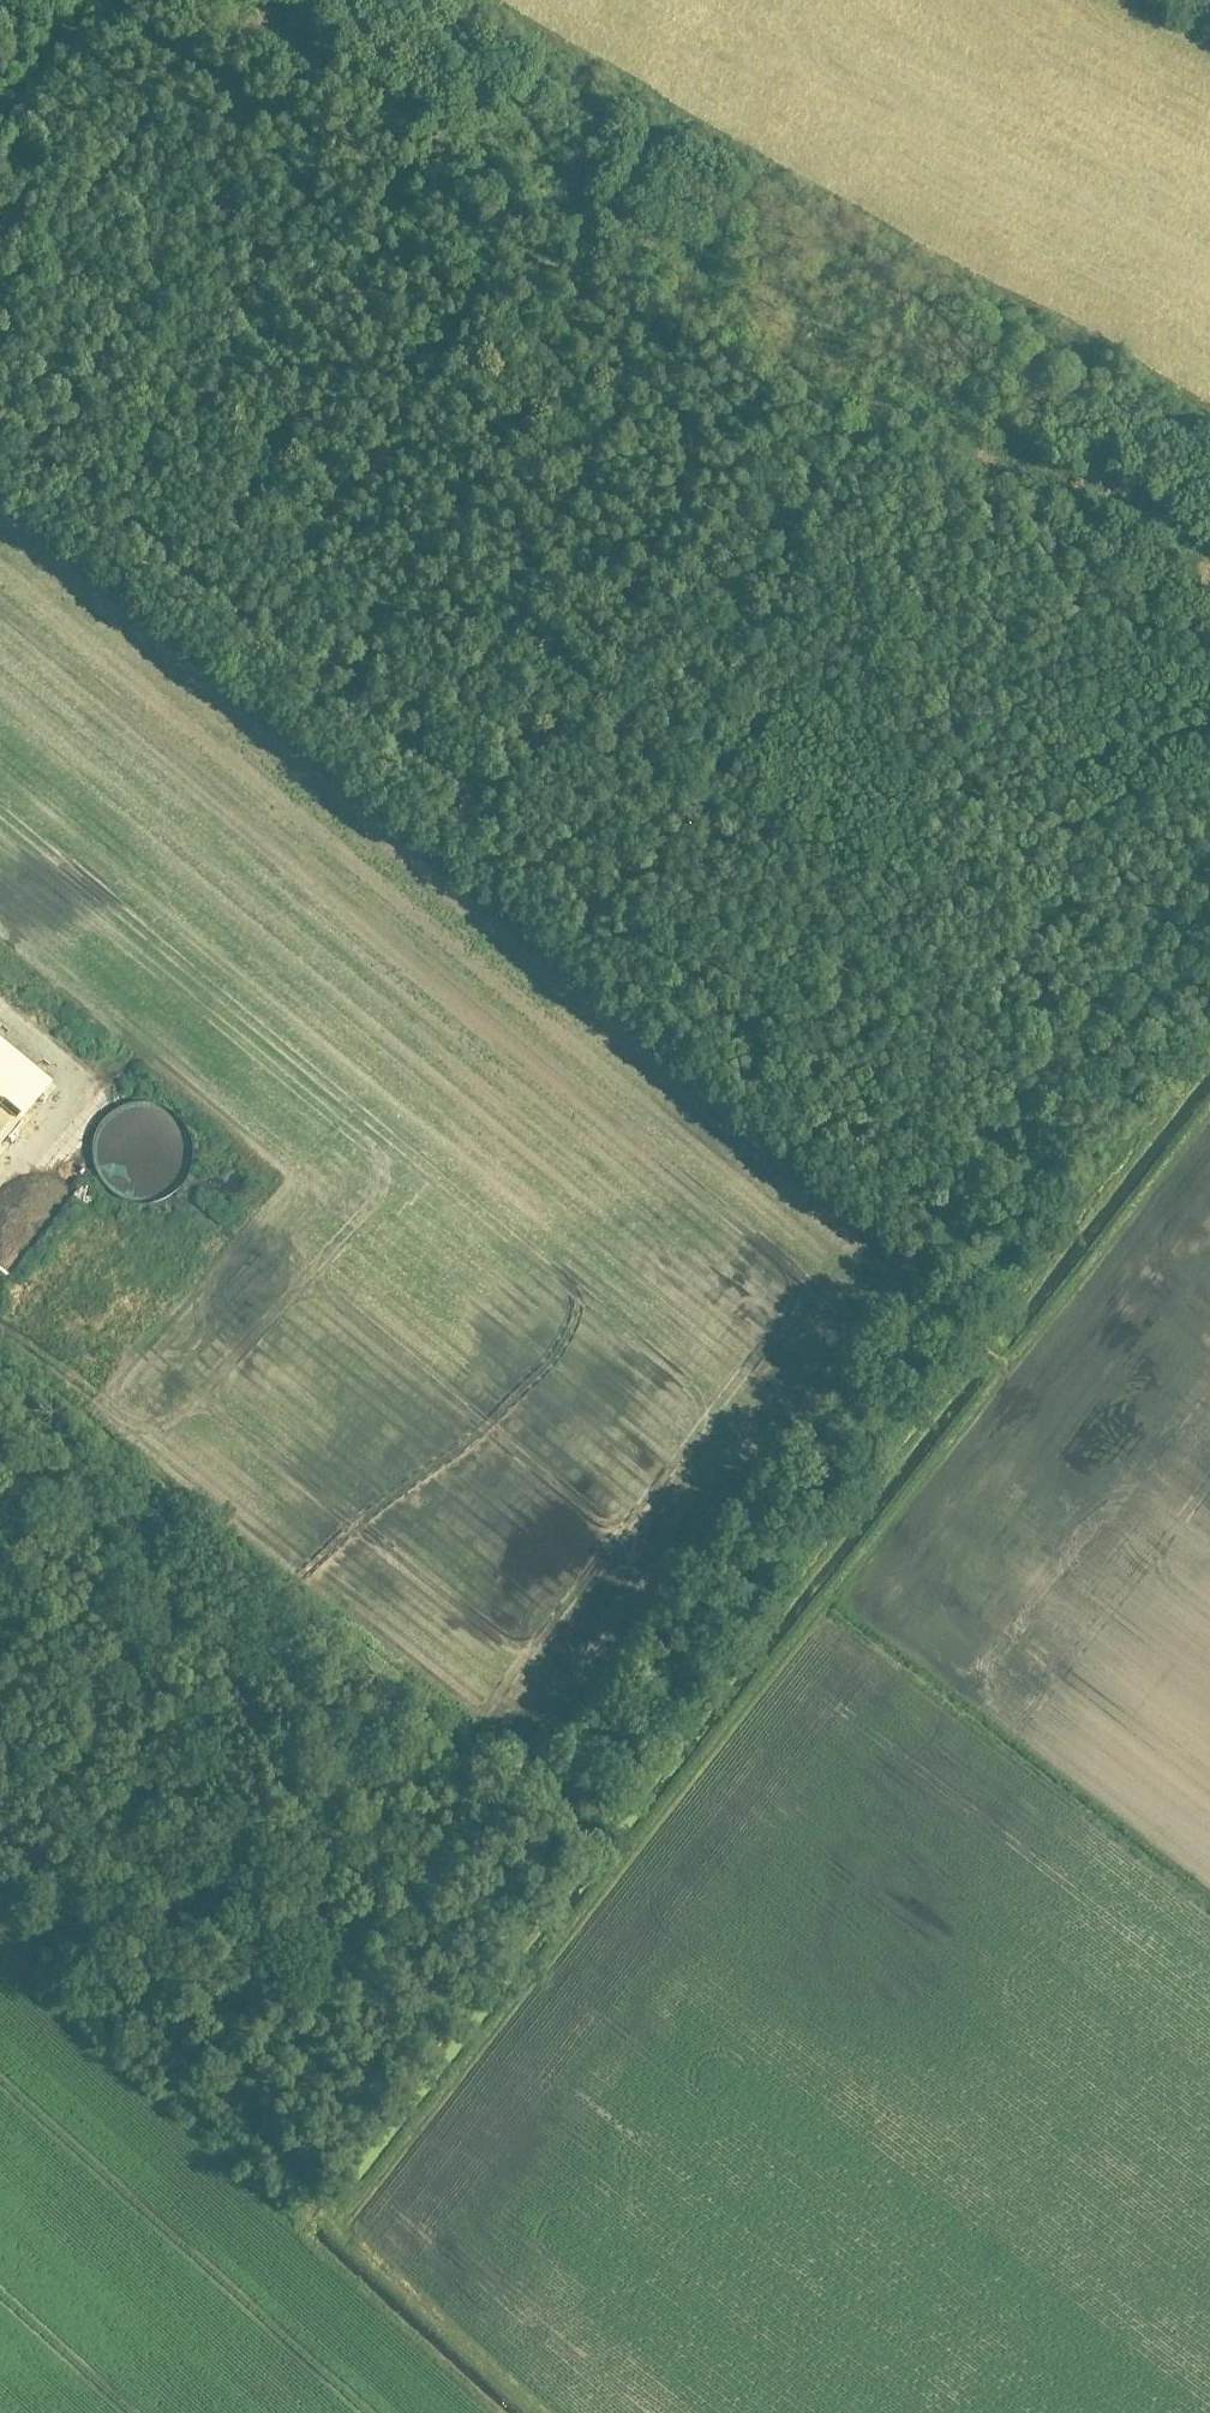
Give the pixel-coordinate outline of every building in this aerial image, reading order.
[(52,1082),(0,1038),(0,1145),(52,1082)]
